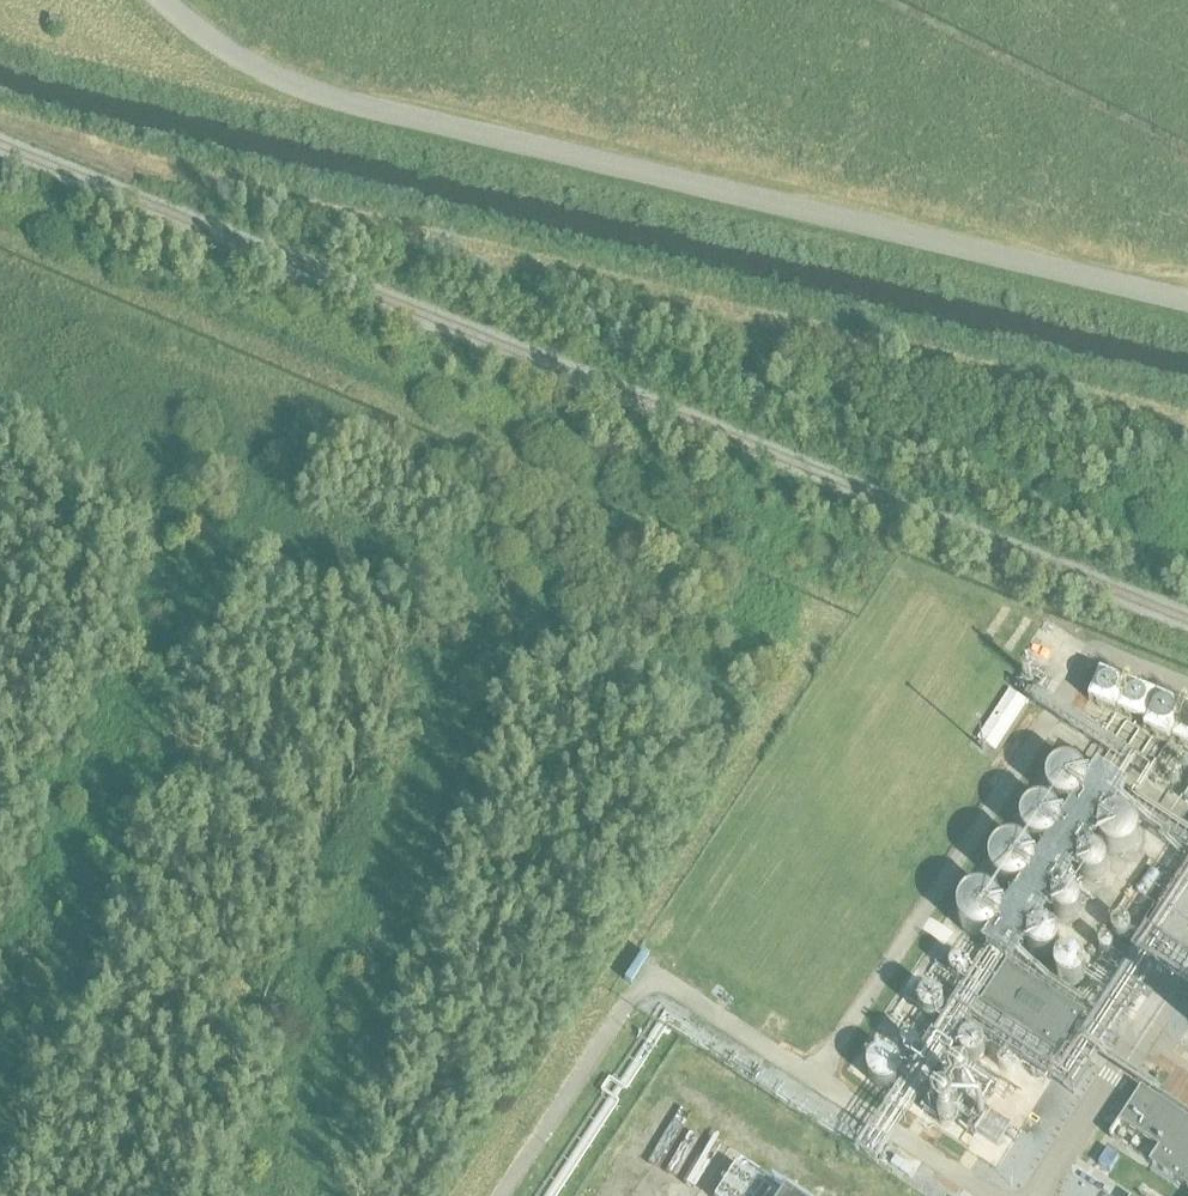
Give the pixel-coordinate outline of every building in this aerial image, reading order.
[(1178,732),(1187,695),(1105,673),(1098,700),(1156,716),(1153,726),(1178,732)] [(1001,748),(1034,698),(1016,685),(982,735),(1001,748)] [(1060,764),(1058,801),(1096,803),(1097,766),(1060,764)] [(1064,848),(1078,810),(1045,798),(1031,835),(1064,848)] [(1022,889),(1054,865),(1028,832),(996,857),(1022,889)] [(983,1006),(1058,1055),(1084,1016),(1009,967),(983,1006)] [(887,1087),(910,1079),(899,1049),(876,1057),(887,1087)] [(1140,1092),(1120,1123),(1160,1149),(1150,1165),(1187,1189),(1187,1123),(1140,1092)] [(1014,1143),(1020,1121),(991,1113),(985,1135),(1014,1143)] [(740,1162),(717,1195),(791,1195),(740,1162)]
